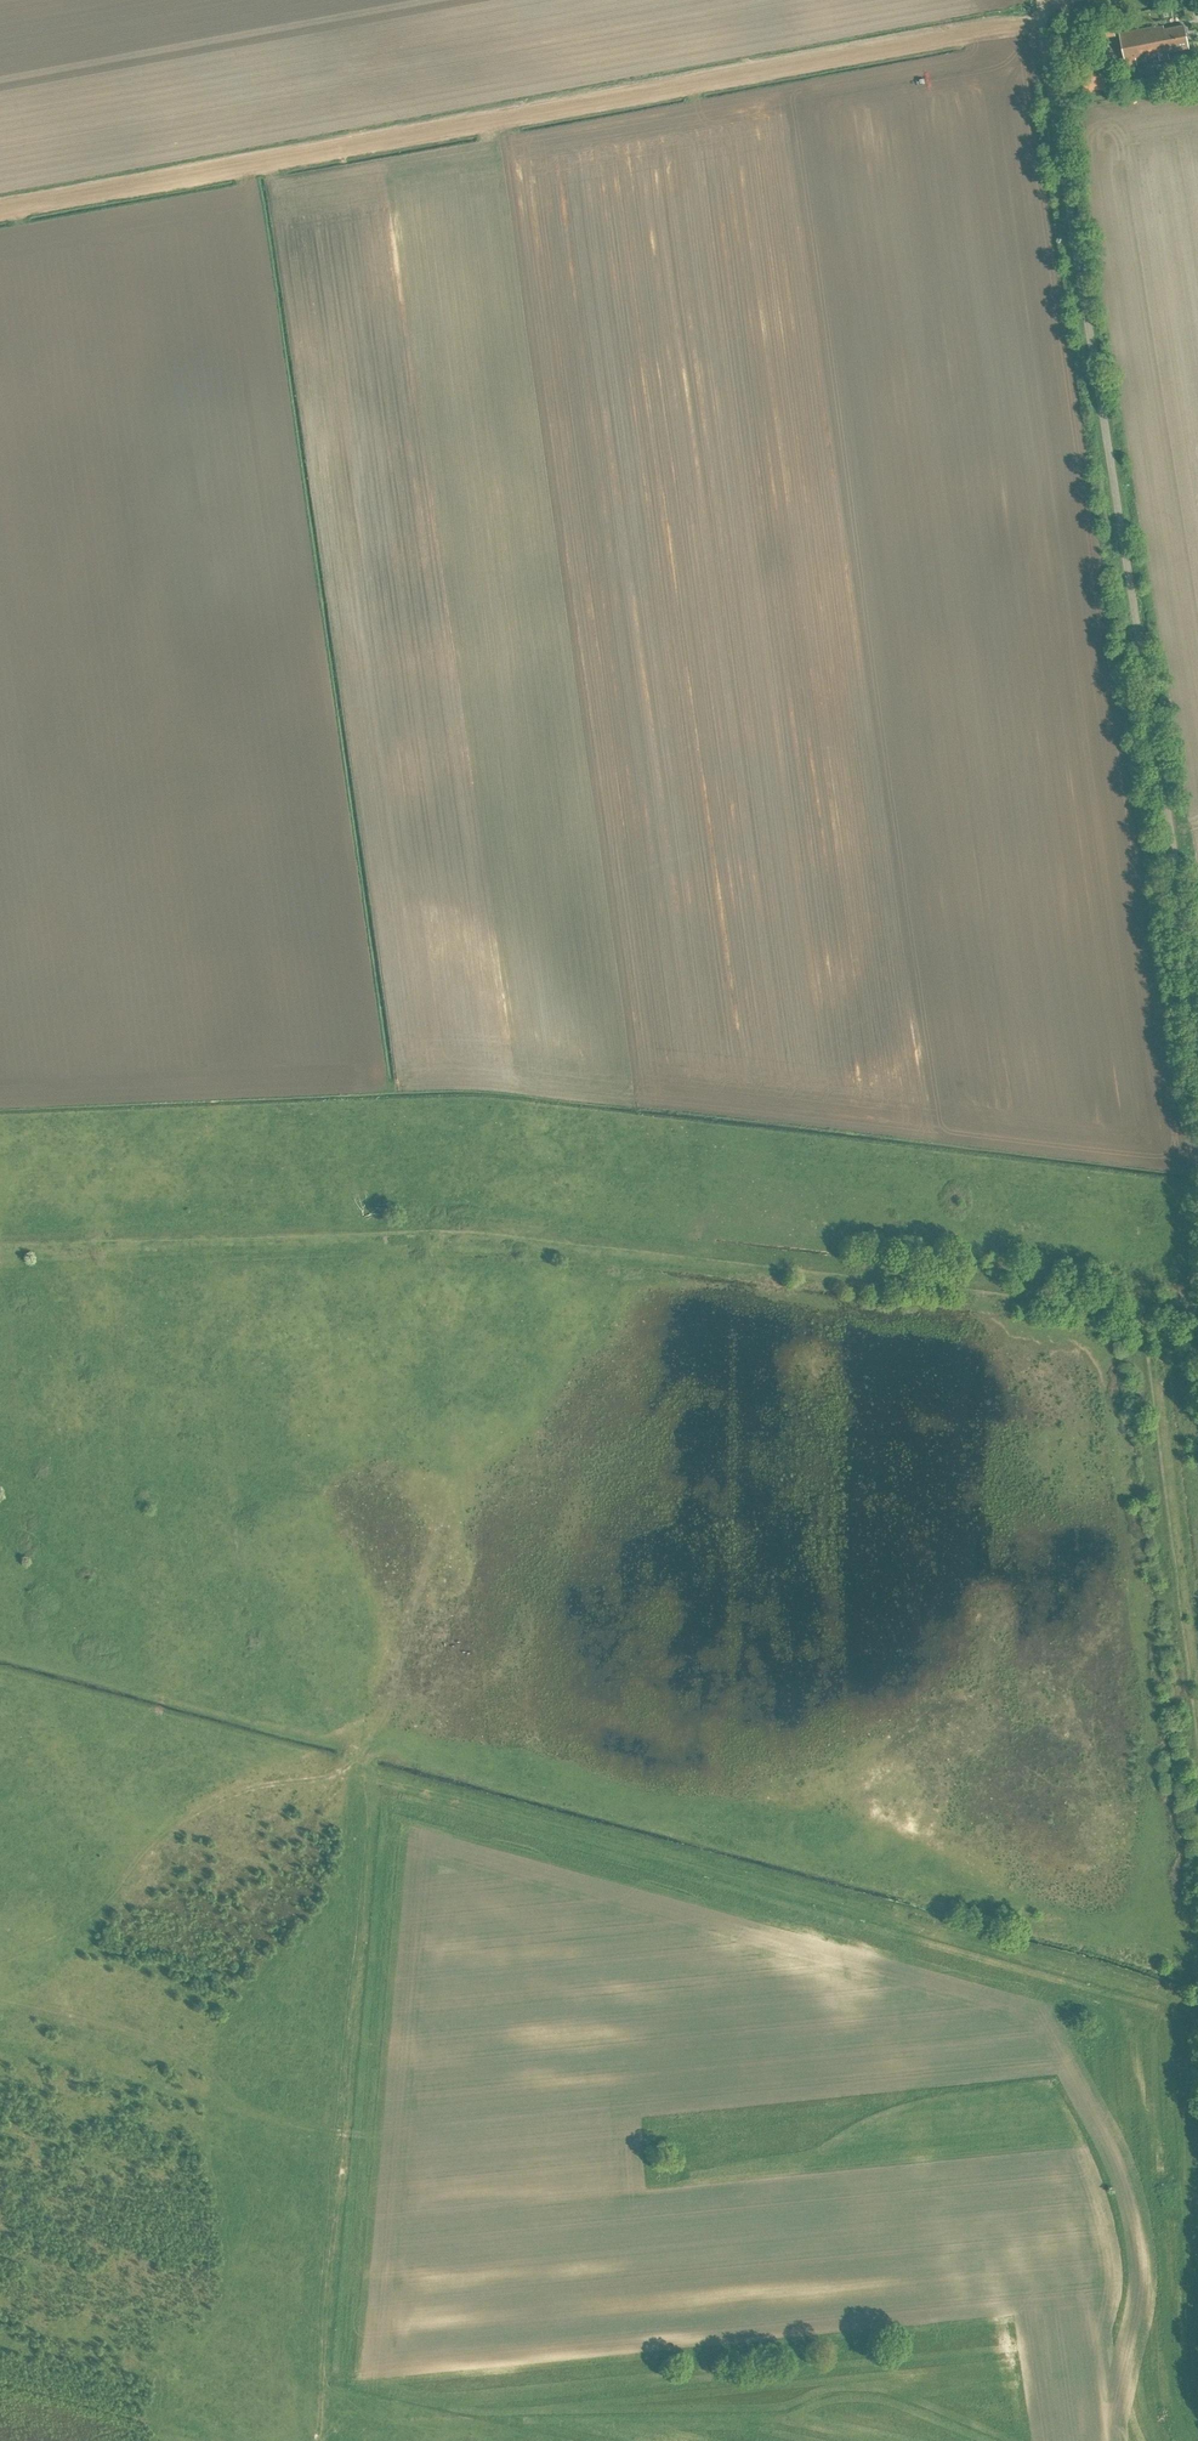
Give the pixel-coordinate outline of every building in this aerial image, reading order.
[(1120,36),(1126,65),(1191,53),(1186,24),(1120,36)]
